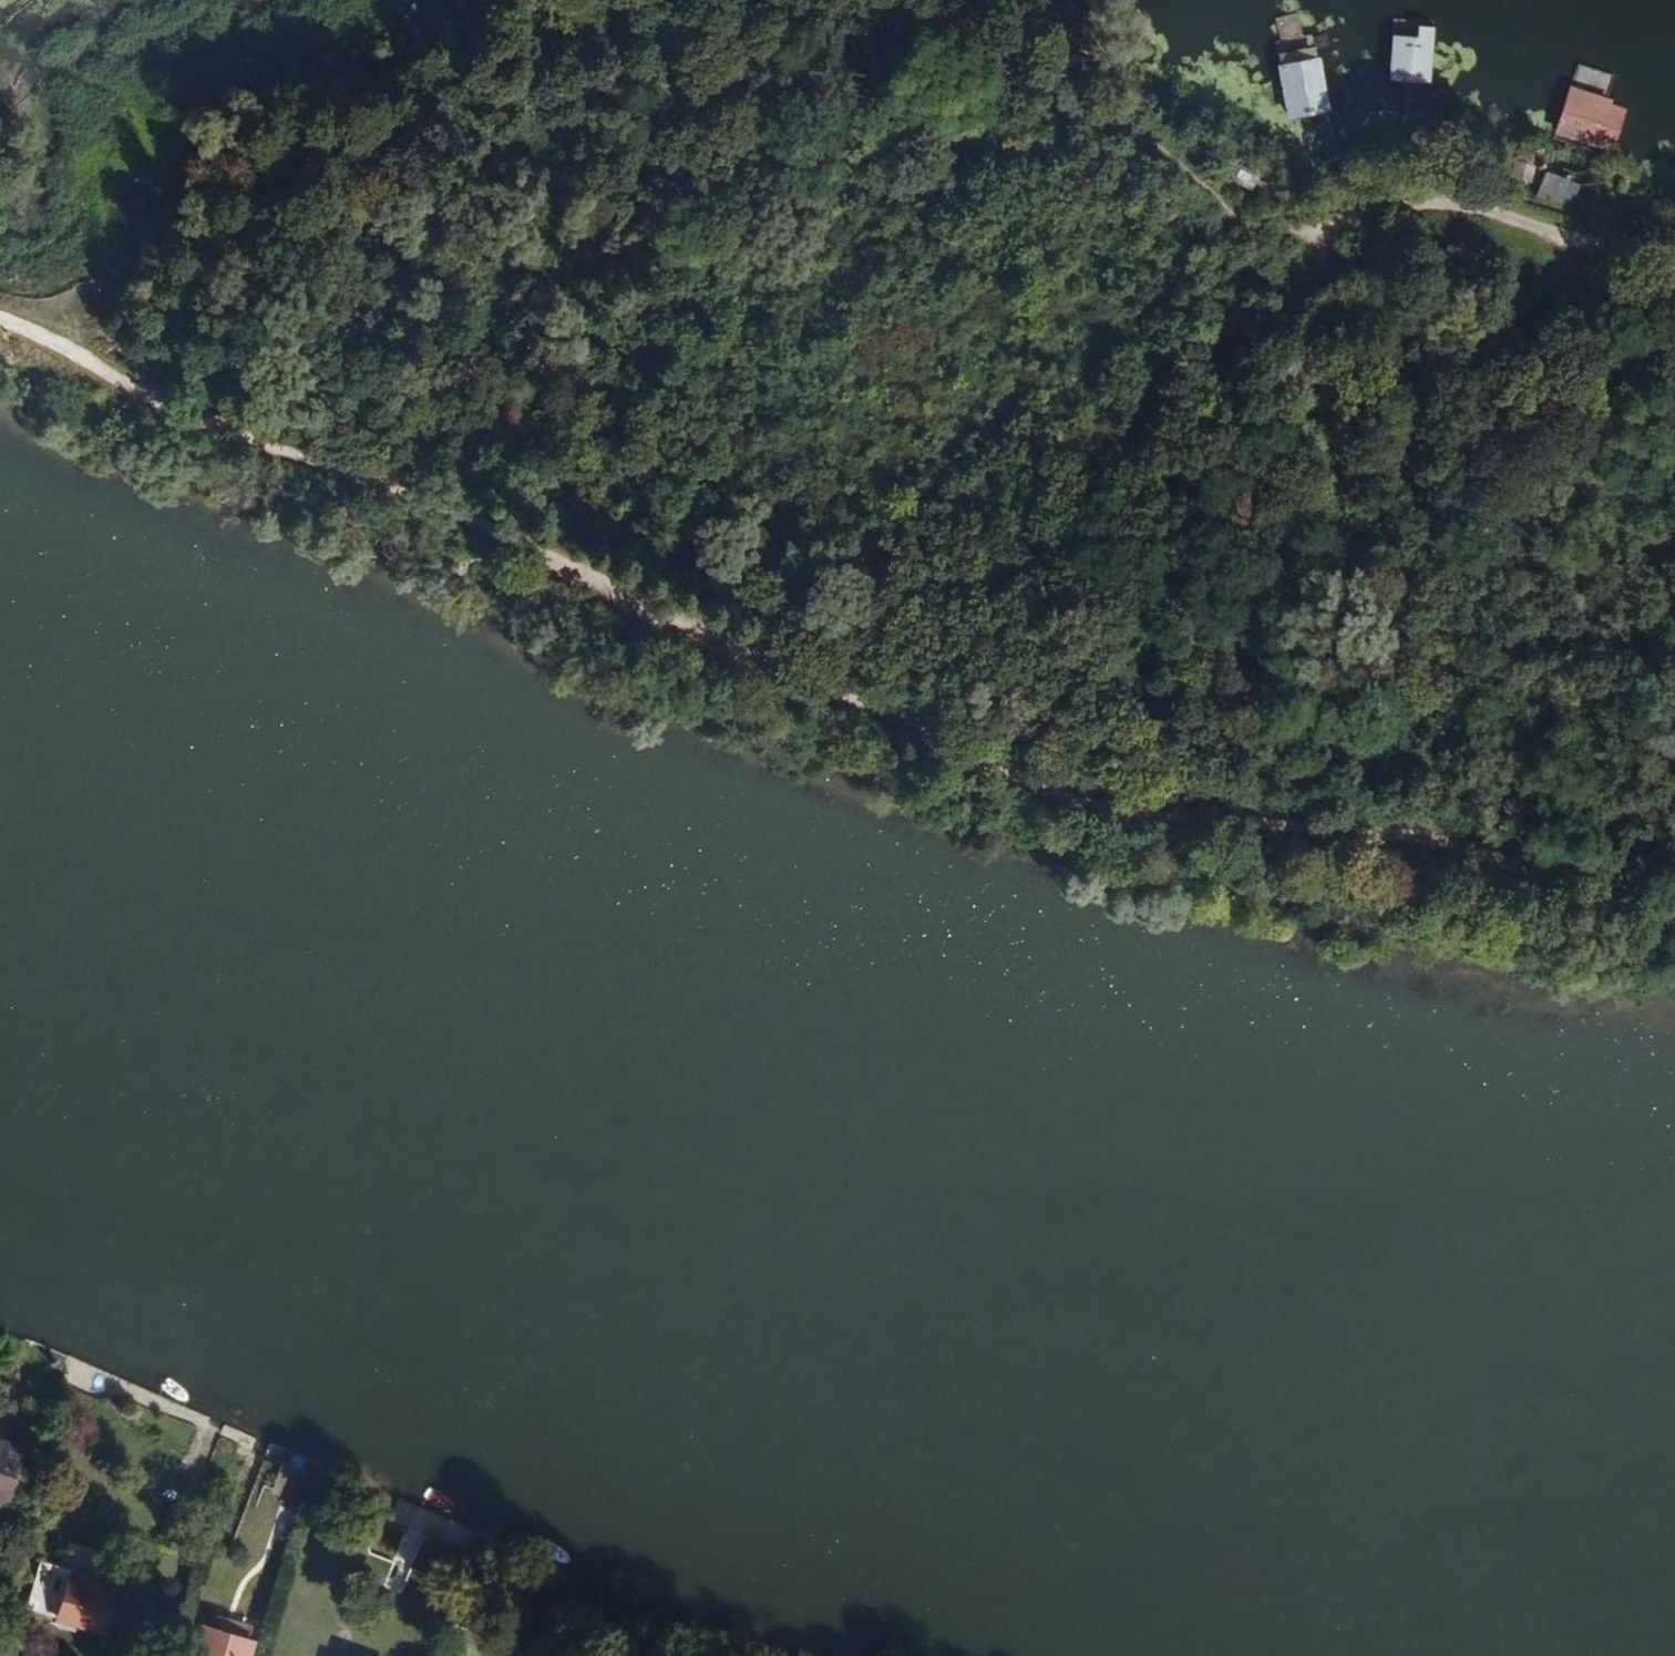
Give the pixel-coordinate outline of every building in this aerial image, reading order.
[(1243,167),(1237,182),(1256,189),(1262,174),(1243,167)] [(0,1445),(0,1517),(5,1518),(25,1452),(0,1445)] [(33,1599),(46,1602),(56,1568),(43,1565),(33,1599)] [(101,1633),(116,1587),(75,1574),(72,1583),(69,1582),(57,1620),(101,1633)] [(253,1641),(204,1627),(194,1655),(249,1655),(253,1641)]
